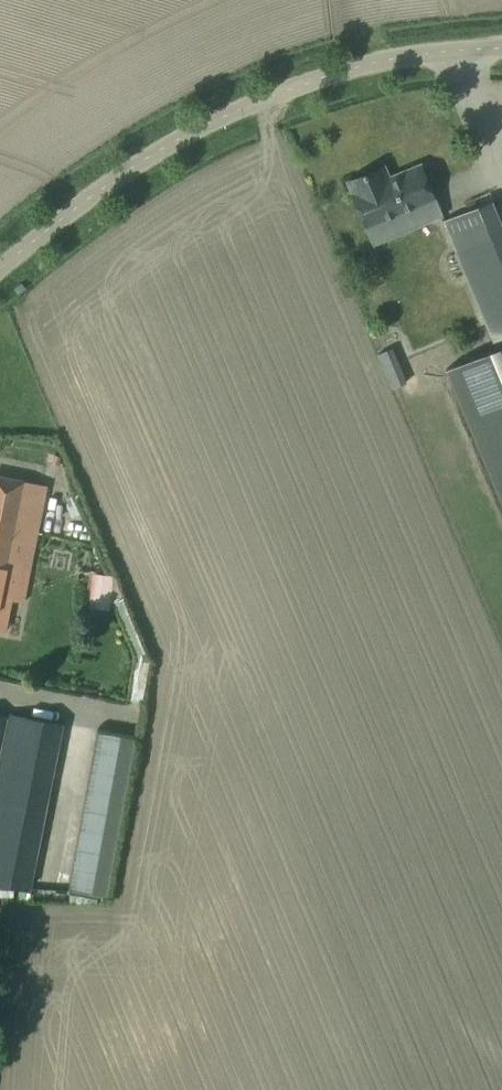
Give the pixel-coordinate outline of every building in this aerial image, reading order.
[(442,216),(421,166),(389,180),(384,167),(350,182),(375,243),(442,216)] [(493,200),(443,221),(493,342),(501,338),(501,221),(493,200)] [(446,369),(501,504),(501,346),(446,369)] [(377,354),(392,389),(408,382),(394,348),(377,354)] [(0,476),(0,630),(6,631),(12,600),(23,602),(35,541),(29,539),(40,484),(0,476)] [(91,571),(90,608),(112,609),(114,572),(91,571)] [(64,723),(0,710),(0,887),(31,888),(64,723)] [(136,738),(98,731),(69,888),(107,895),(136,738)]
